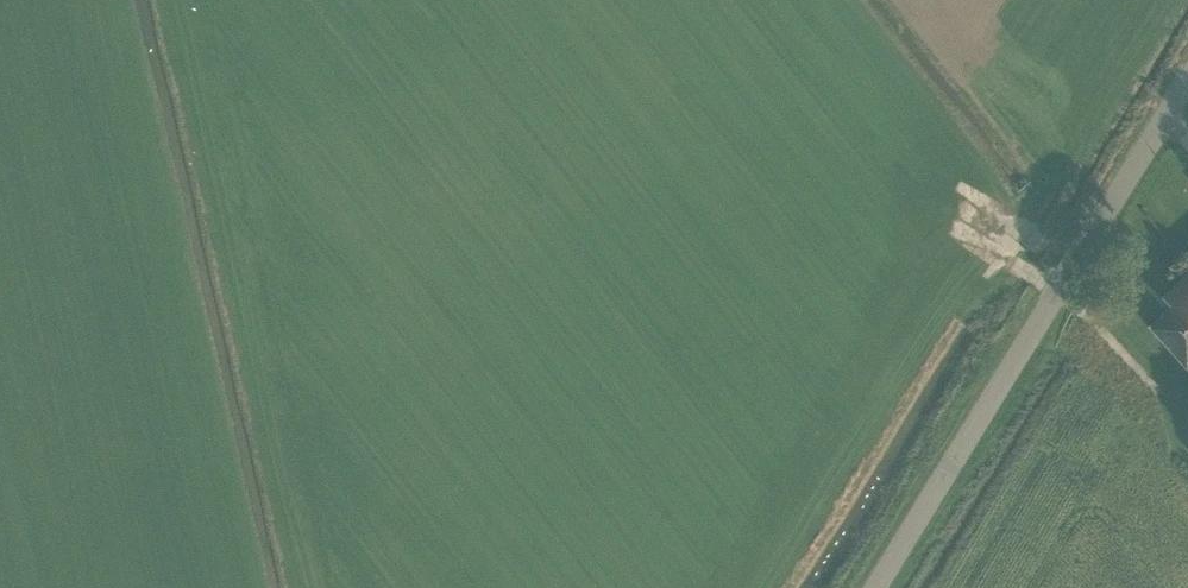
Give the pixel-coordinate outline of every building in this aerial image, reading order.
[(1162,302),(1171,311),(1150,330),(1187,372),(1187,278),(1162,302)]
